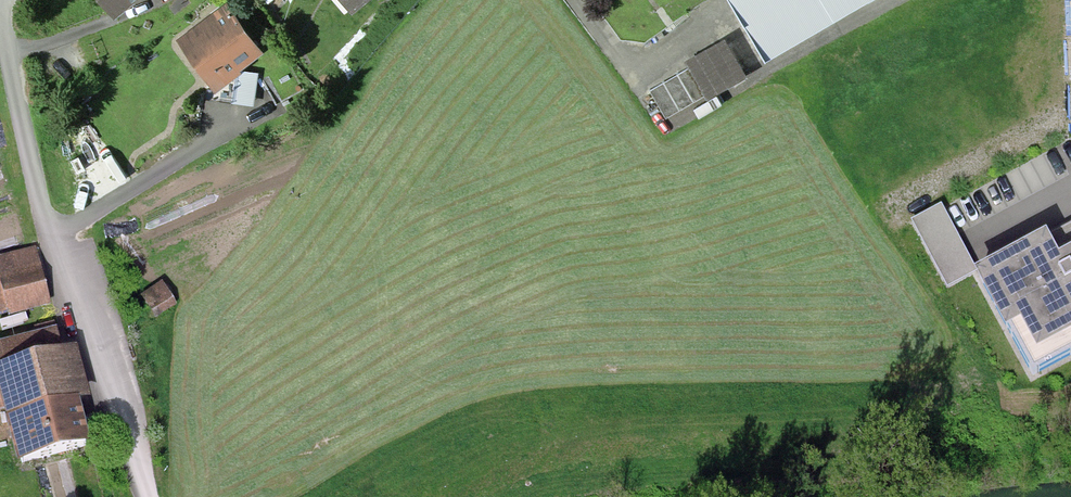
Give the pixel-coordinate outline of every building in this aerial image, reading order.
[(116,9),(127,0),(108,0),(116,9)] [(769,54),(863,0),(737,0),(769,54)] [(260,47),(227,3),(182,38),(215,81),(260,47)] [(747,80),(724,38),(683,61),(688,69),(703,96),(706,102),(747,80)] [(703,96),(688,69),(647,92),(662,118),(703,96)] [(974,272),(942,210),(914,225),(947,286),(974,272)] [(976,285),(1007,342),(1021,334),(1037,365),(1070,347),(1070,260),(1059,266),(1048,246),(976,285)] [(0,258),(0,278),(2,285),(0,285),(0,315),(9,313),(11,320),(52,308),(35,248),(0,258)] [(177,307),(162,283),(140,297),(155,320),(177,307)] [(85,452),(73,409),(85,406),(71,355),(63,357),(56,332),(0,347),(0,395),(21,469),(85,452)]
